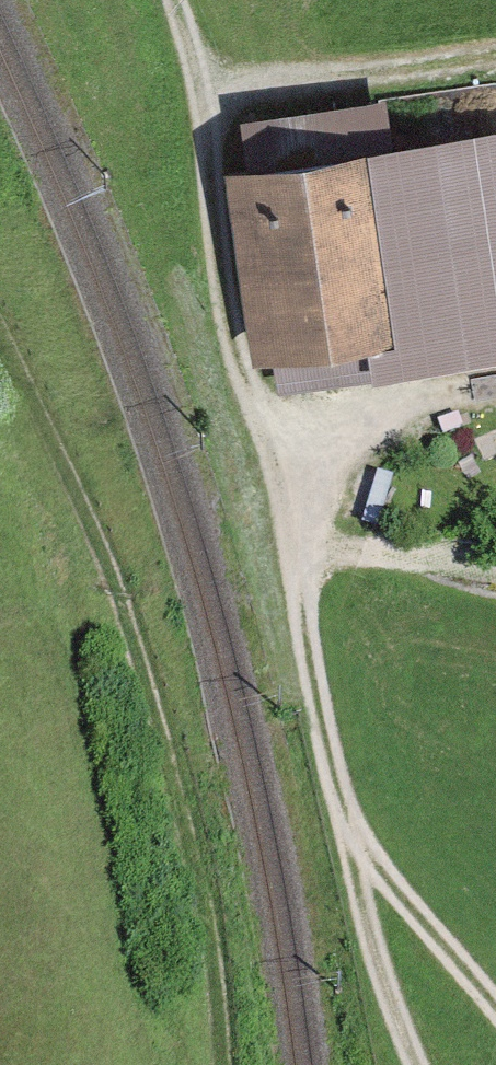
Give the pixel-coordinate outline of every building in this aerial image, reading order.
[(231,186),(266,400),(495,363),(495,137),(395,153),(387,103),(242,126),(251,183),(231,186)]
